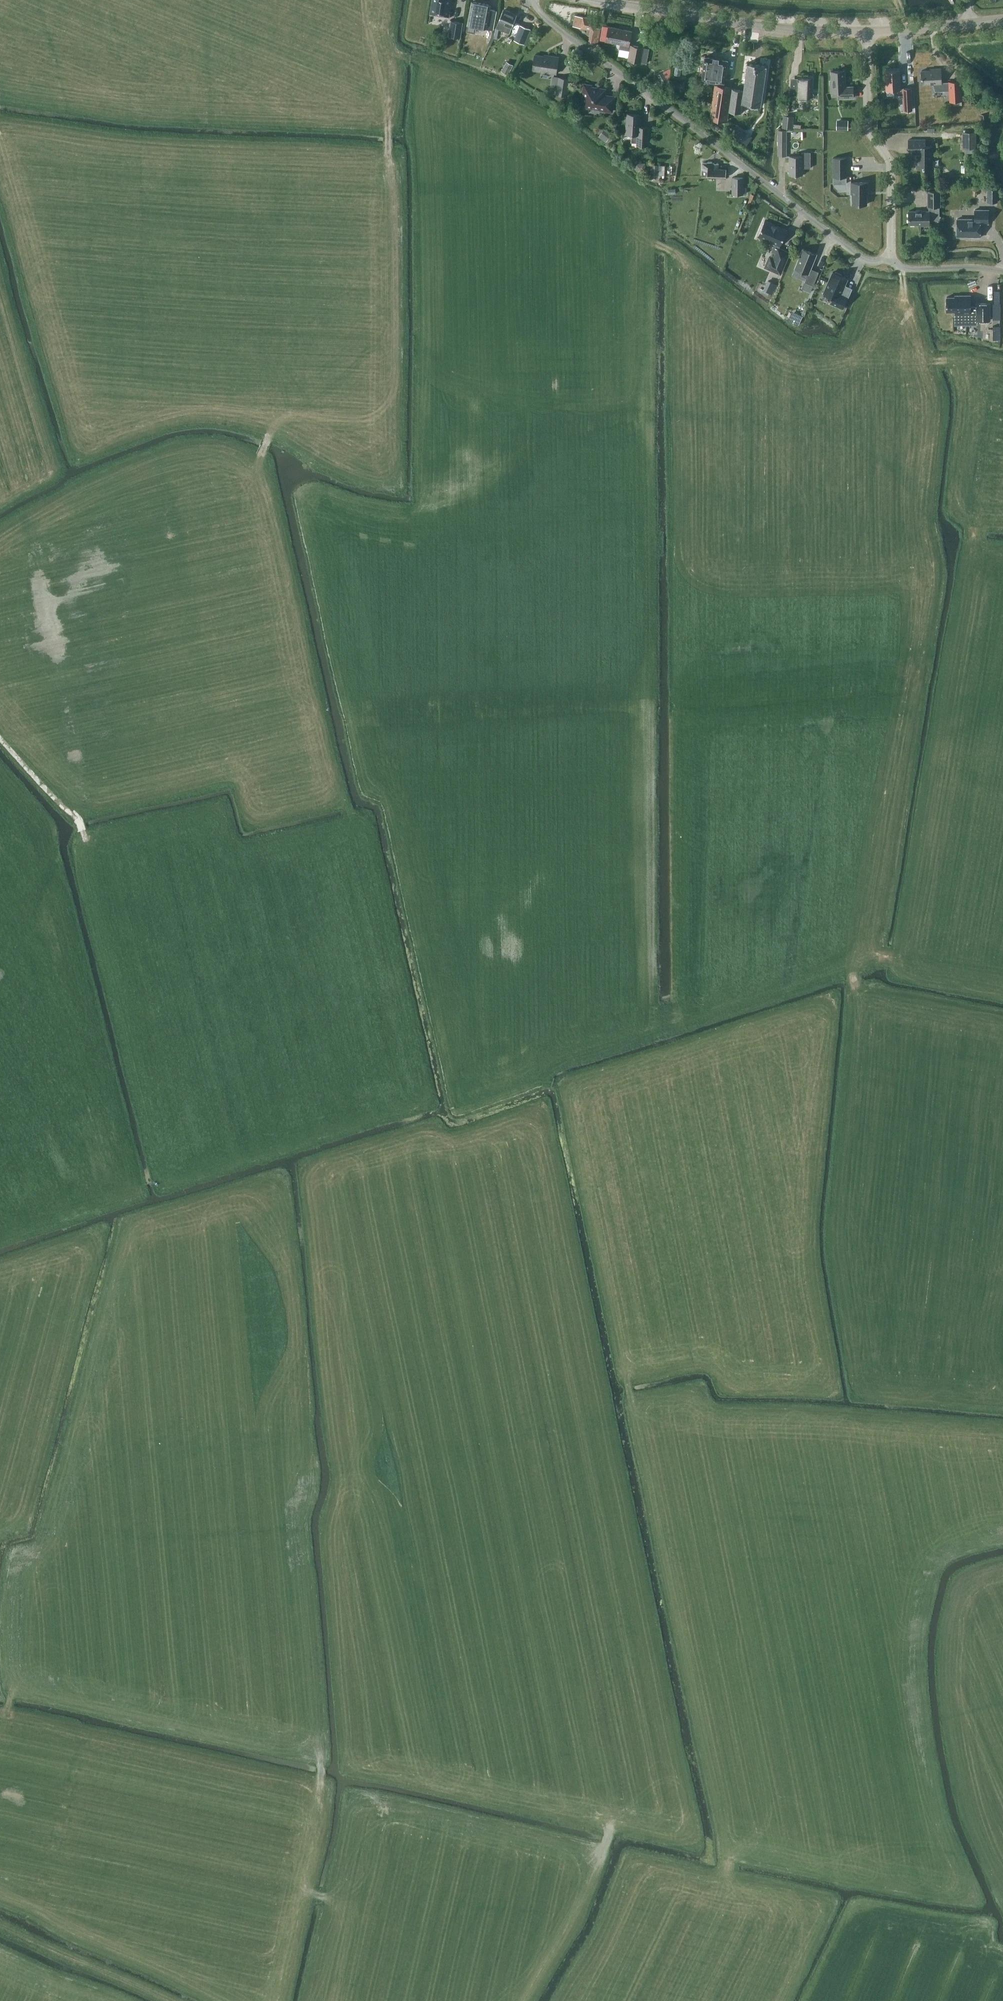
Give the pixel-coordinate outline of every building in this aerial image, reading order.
[(429,14),(450,17),(452,0),(432,0),(429,14)] [(493,30),(497,10),(491,9),(491,4),(471,0),(466,31),(475,33),(477,27),(493,30)] [(504,11),(502,10),(499,19),(495,28),(509,33),(516,16),(510,13),(509,12),(506,10),(504,11)] [(583,16),(575,15),(572,26),(581,27),(581,28),(591,30),(588,42),(598,44),(601,28),(595,26),(596,18),(583,16)] [(461,38),(463,22),(451,20),(448,36),(461,38)] [(515,40),(524,44),(530,29),(521,25),(515,40)] [(629,41),(631,30),(608,26),(606,37),(606,40),(620,43),(619,48),(629,50),(628,59),(646,63),(649,48),(628,44),(629,41)] [(547,56),(534,54),(532,69),(540,71),(541,69),(548,70),(547,72),(556,73),(558,56),(547,54),(547,56)] [(718,84),(715,84),(709,118),(727,121),(732,87),(722,85),(722,82),(724,83),(728,59),(705,56),(701,79),(718,82),(718,84)] [(504,66),(510,69),(513,65),(507,61),(504,66)] [(767,66),(747,63),(743,90),(732,89),(729,110),(738,112),(737,113),(742,114),(744,103),(761,105),(767,66)] [(942,82),(941,68),(935,68),(935,69),(922,70),(923,83),(934,83),(936,90),(944,90),(950,90),(950,100),(962,100),(961,80),(949,81),(942,82)] [(846,86),(845,70),(831,70),(832,81),(830,81),(831,91),(840,91),(840,97),(854,97),(853,85),(846,86)] [(901,88),(900,70),(886,70),(887,89),(895,89),(895,95),(904,94),(904,109),(913,109),(912,87),(901,88)] [(662,84),(668,81),(663,71),(657,75),(662,84)] [(812,88),(812,77),(798,76),(798,88),(791,88),(790,95),(797,95),(797,97),(800,97),(802,101),(808,97),(811,97),(812,96),(815,94),(812,88)] [(559,77),(557,89),(556,94),(567,96),(570,79),(559,77)] [(684,82),(675,81),(674,89),(683,90),(684,82)] [(611,111),(614,96),(604,94),(605,89),(591,86),(591,85),(584,84),(583,91),(584,91),(582,105),(600,108),(599,109),(611,111)] [(647,145),(648,126),(640,126),(641,114),(627,113),(625,133),(632,133),(631,141),(637,141),(637,144),(647,145)] [(793,128),(794,116),(783,115),(782,127),(793,128)] [(902,119),(902,120),(902,125),(912,125),(912,116),(904,116),(904,119),(902,119)] [(848,130),(849,120),(837,119),(836,129),(848,130)] [(752,134),(735,123),(729,132),(746,142),(752,134)] [(606,142),(611,134),(604,129),(598,136),(606,142)] [(778,156),(787,156),(787,130),(778,130),(778,156)] [(976,148),(976,132),(965,132),(963,132),(963,148),(976,148)] [(926,145),(926,139),(909,139),(909,149),(917,149),(917,167),(933,167),(933,145),(926,145)] [(790,174),(803,174),(803,155),(790,155),(790,174)] [(833,176),(847,176),(847,157),(833,157),(833,176)] [(711,163),(710,161),(707,161),(706,162),(702,162),(702,177),(725,177),(725,169),(718,169),(718,163),(711,163)] [(659,176),(659,165),(651,164),(650,175),(659,176)] [(743,194),(744,177),(732,177),(732,194),(743,194)] [(867,203),(867,190),(868,190),(868,181),(851,181),(851,193),(853,193),(853,203),(867,203)] [(998,203),(998,188),(987,188),(987,202),(998,203)] [(941,207),(941,190),(927,190),(927,207),(929,207),(929,210),(909,210),(909,223),(921,223),(921,224),(930,224),(930,220),(940,220),(940,207),(941,207)] [(988,222),(988,209),(975,209),(975,218),(957,218),(957,235),(972,235),(972,237),(980,237),(980,222),(988,222)] [(780,245),(787,230),(764,220),(758,235),(759,235),(759,237),(761,239),(763,240),(765,240),(767,239),(780,245)] [(780,273),(789,253),(778,248),(773,258),(775,259),(771,269),(780,273)] [(811,293),(814,285),(819,271),(811,268),(817,254),(803,248),(795,268),(803,271),(801,276),(807,278),(803,289),(811,293)] [(842,274),(836,271),(835,273),(833,272),(824,293),(833,297),(831,302),(843,308),(848,297),(841,294),(848,278),(841,275),(842,274)] [(773,294),(777,284),(767,279),(763,289),(773,294)] [(971,305),(970,295),(955,295),(955,296),(947,296),(947,311),(955,311),(955,312),(971,312),(977,312),(977,320),(990,320),(990,302),(977,302),(977,305),(971,305)] [(787,319),(798,325),(803,315),(792,310),(787,319)]
